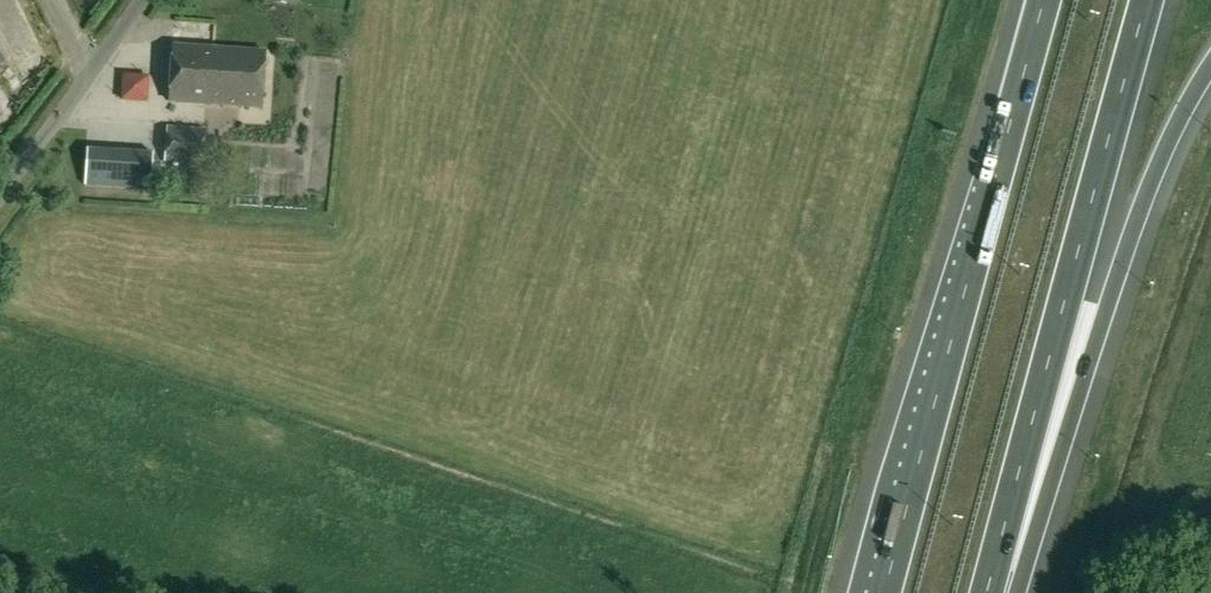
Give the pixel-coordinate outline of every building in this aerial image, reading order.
[(169,101),(261,109),(265,54),(173,47),(169,101)] [(147,100),(148,73),(121,72),(120,99),(147,100)] [(166,129),(164,163),(203,165),(205,131),(166,129)] [(84,184),(150,189),(153,153),(87,148),(84,184)]
